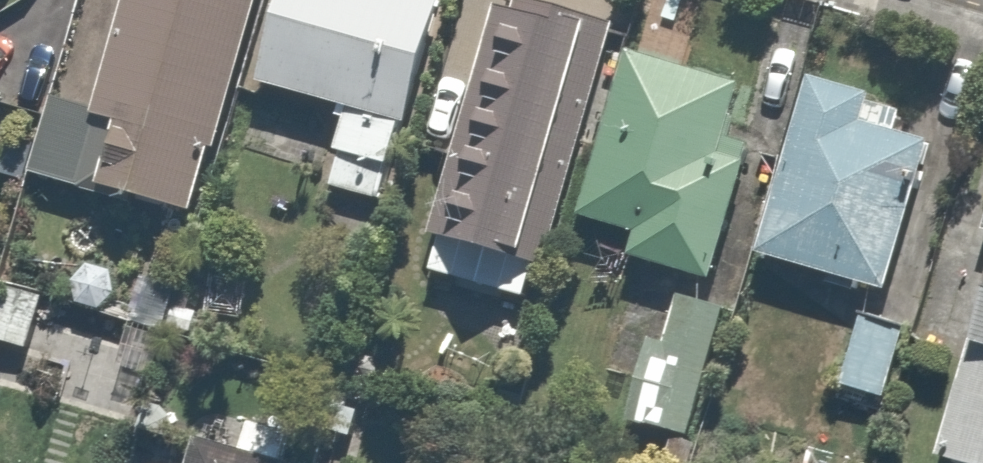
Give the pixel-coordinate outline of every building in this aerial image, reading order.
[(98,116),(62,106),(39,182),(199,230),(267,0),(132,0),(98,116)] [(268,92),(355,116),(333,192),(389,208),(412,126),(429,131),(465,4),(452,0),(294,0),(268,92)] [(611,37),(522,11),(454,250),(543,275),(611,37)] [(763,86),(643,51),(592,227),(634,239),(625,268),(729,298),(766,169),(741,162),(763,86)] [(903,112),(823,87),(768,269),(896,308),(944,150),(896,135),(903,112)] [(727,310),(681,295),(638,427),(685,441),(727,310)] [(942,462),(982,462),(982,307),(942,462)] [(917,336),(868,319),(839,399),(887,416),(917,336)] [(197,446),(191,462),(252,462),(197,446)]
